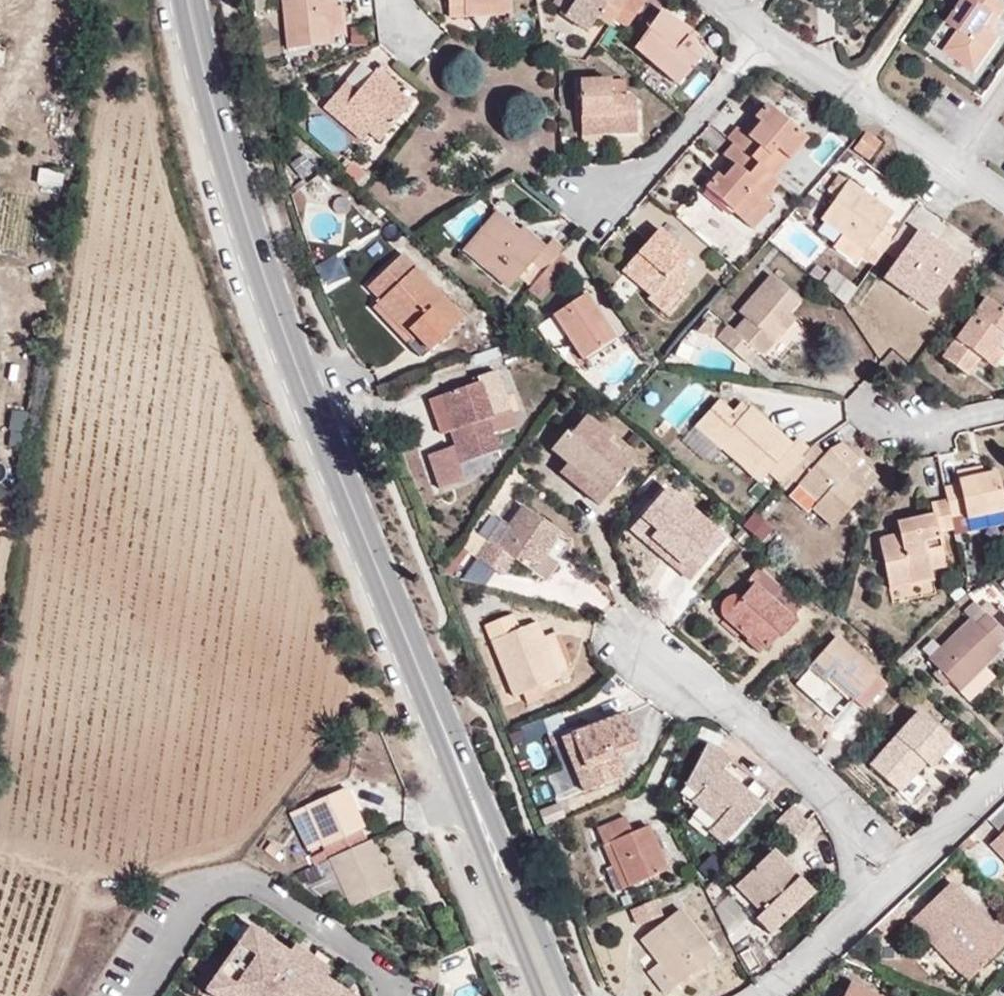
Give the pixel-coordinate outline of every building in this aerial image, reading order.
[(341,14),(351,14),(350,0),(303,0),(293,1),(299,56),(344,50),(344,43),(341,14)] [(518,0),(457,0),(458,18),(474,18),(474,8),(499,8),(499,12),(518,12),(518,0)] [(633,2),(630,0),(584,0),(570,21),(593,36),(604,21),(615,28),(619,22),(633,2)] [(650,5),(643,0),(634,0),(633,2),(619,22),(633,31),(650,5)] [(1003,11),(988,0),(962,0),(943,27),(954,36),(945,49),(975,72),(996,43),(986,36),(980,33),(988,21),(993,25),(1003,11)] [(499,17),(499,12),(499,8),(474,8),(474,18),(499,17)] [(353,42),(351,14),(341,14),(344,43),(353,42)] [(684,27),(669,14),(662,23),(677,35),(684,27)] [(986,36),(993,25),(988,21),(980,33),(986,36)] [(703,66),(705,55),(703,44),(684,27),(677,35),(662,23),(640,49),(684,88),(703,66)] [(446,47),(436,86),(472,95),(482,56),(446,47)] [(420,111),(383,77),(365,96),(354,86),(331,113),(350,129),(357,122),(377,140),(387,148),(420,111)] [(640,107),(633,98),(629,97),(629,82),(584,79),(582,126),(602,127),(602,134),(640,136),(640,107)] [(495,90),(498,131),(532,129),(530,88),(495,90)] [(768,179),(804,139),(763,104),(750,118),(757,124),(744,138),(737,132),(732,127),(723,138),(729,143),(768,179)] [(744,138),(757,124),(750,118),(737,132),(744,138)] [(377,140),(357,122),(350,129),(370,147),(377,140)] [(602,134),(602,127),(582,126),(582,134),(602,134)] [(872,154),(876,145),(861,137),(852,153),(865,163),(872,154)] [(768,179),(729,143),(718,155),(722,159),(729,166),(717,178),(711,172),(699,185),(739,221),(755,203),(773,183),(768,179)] [(717,178),(729,166),(722,159),(711,172),(717,178)] [(35,164),(33,181),(59,185),(61,168),(35,164)] [(372,178),(358,166),(350,175),(363,188),(372,178)] [(897,230),(885,221),(892,211),(846,178),(841,184),(818,218),(838,234),(860,249),(857,253),(873,264),(881,251),(897,230)] [(834,195),(841,184),(833,179),(826,189),(834,195)] [(330,196),(333,200),(340,202),(345,200),(348,191),(343,184),(336,184),(332,186),(330,191),(330,196)] [(747,228),(763,210),(755,203),(739,221),(747,228)] [(542,275),(563,251),(553,241),(545,249),(540,254),(520,235),(496,214),(463,252),(508,290),(532,266),(542,275)] [(962,264),(917,230),(913,234),(901,224),(897,230),(881,251),(893,260),(881,278),(907,298),(917,285),(937,299),(962,264)] [(685,271),(679,265),(687,255),(655,226),(617,269),(643,293),(640,297),(654,310),(675,286),(674,285),(685,271)] [(545,249),(525,230),(520,235),(540,254),(545,249)] [(860,249),(838,234),(830,245),(852,260),(860,249)] [(459,306),(413,254),(414,253),(401,238),(364,271),(375,284),(372,287),(409,326),(414,325),(425,337),(459,306)] [(574,267),(560,255),(558,257),(535,283),(530,289),(544,301),(574,267)] [(535,282),(542,275),(532,266),(519,279),(530,288),(535,282)] [(789,312),(798,301),(771,277),(737,315),(741,319),(732,328),(728,325),(715,339),(746,366),(756,355),(761,359),(781,336),(773,329),(789,312)] [(937,299),(917,285),(907,298),(927,312),(937,299)] [(664,318),(684,295),(675,286),(654,310),(664,318)] [(425,337),(414,325),(409,326),(372,287),(367,291),(415,345),(425,337)] [(610,341),(581,295),(548,315),(577,360),(610,341)] [(985,297),(940,359),(965,377),(979,358),(984,361),(997,343),(1003,348),(1003,310),(985,297)] [(781,336),(797,319),(789,312),(773,329),(781,336)] [(712,335),(715,325),(704,318),(694,328),(712,335)] [(1003,352),(1003,348),(997,343),(984,361),(993,367),(1003,352)] [(442,419),(450,446),(421,455),(432,489),(452,473),(447,458),(493,444),(488,427),(509,421),(491,364),(470,371),(471,374),(437,383),(447,418),(442,419)] [(447,418),(437,383),(424,387),(434,422),(442,419),(447,418)] [(791,442),(749,406),(743,413),(734,405),(728,411),(715,400),(691,427),(718,451),(720,448),(727,441),(764,473),(774,463),(787,474),(809,448),(796,436),(791,442)] [(630,468),(605,445),(610,439),(585,417),(573,431),(570,428),(549,451),(563,464),(587,484),(593,477),(610,492),(630,468)] [(764,473),(727,441),(720,448),(757,480),(764,473)] [(791,468),(803,478),(786,496),(807,514),(811,510),(832,529),(863,494),(850,482),(842,476),(849,468),(827,449),(824,453),(814,444),(809,448),(791,468)] [(853,462),(832,444),(827,449),(849,468),(853,462)] [(597,507),(610,492),(593,477),(587,484),(563,464),(556,472),(597,507)] [(995,472),(977,476),(976,470),(953,474),(955,486),(942,488),(948,515),(950,521),(961,518),(962,521),(1003,514),(1003,513),(995,472)] [(850,482),(854,478),(846,471),(842,476),(850,482)] [(931,569),(928,555),(940,551),(937,536),(952,531),(950,521),(948,515),(944,497),(928,502),(929,512),(895,520),(897,531),(879,536),(892,589),(933,578),(931,569)] [(540,545),(555,524),(520,500),(505,520),(491,540),(483,532),(470,550),(490,566),(502,549),(513,557),(538,575),(553,555),(540,545)] [(721,544),(679,506),(672,514),(655,500),(637,521),(675,554),(670,560),(691,578),(721,544)] [(752,509),(740,526),(763,541),(774,524),(752,509)] [(491,540),(505,520),(496,513),(483,532),(491,540)] [(675,554),(637,521),(629,531),(666,564),(670,560),(675,554)] [(470,550),(482,533),(471,526),(459,543),(470,550)] [(495,568),(513,557),(502,549),(490,566),(491,567),(495,568)] [(944,565),(940,551),(928,555),(931,569),(944,565)] [(790,620),(800,608),(756,569),(743,582),(748,587),(737,599),(730,599),(723,602),(720,609),(723,620),(739,635),(747,627),(753,631),(752,637),(766,650),(777,638),(779,640),(794,624),(790,620)] [(1003,608),(990,619),(1003,633),(1003,609),(1003,608)] [(566,674),(549,631),(544,616),(526,623),(520,609),(491,621),(518,693),(529,689),(548,681),(566,674)] [(996,646),(1003,638),(1003,633),(986,615),(975,626),(969,620),(928,661),(959,692),(984,666),(1000,650),(996,646)] [(576,670),(560,627),(549,631),(566,674),(576,670)] [(766,650),(752,637),(753,631),(747,627),(739,635),(745,640),(743,643),(759,657),(766,650)] [(885,682),(834,637),(809,666),(824,679),(828,675),(852,697),(863,707),(885,682)] [(969,701),(994,675),(984,666),(959,692),(969,701)] [(852,697),(828,675),(824,679),(848,702),(852,697)] [(534,700),(553,693),(548,681),(529,689),(534,700)] [(926,772),(951,743),(917,714),(865,772),(894,795),(919,767),(926,772)] [(638,748),(626,715),(600,724),(572,735),(582,765),(576,768),(584,792),(620,779),(612,757),(638,748)] [(572,735),(600,724),(598,718),(562,731),(576,768),(582,765),(572,735)] [(730,760),(716,749),(686,783),(699,794),(693,801),(717,822),(709,831),(723,843),(734,830),(735,831),(770,792),(755,779),(745,790),(736,782),(741,777),(727,764),(730,760)] [(699,794),(686,783),(685,785),(684,793),(685,801),(688,807),(695,812),(692,816),(709,831),(717,822),(693,801),(699,794)] [(359,811),(348,785),(307,801),(326,847),(313,853),(316,862),(330,856),(336,870),(348,898),(351,903),(388,888),(383,874),(384,872),(371,839),(368,840),(358,817),(359,811)] [(545,821),(562,814),(556,800),(540,806),(545,821)] [(326,847),(307,801),(295,819),(314,863),(316,862),(313,853),(326,847)] [(668,869),(650,824),(632,830),(626,814),(597,826),(604,844),(613,840),(632,884),(668,869)] [(1003,860),(1003,828),(988,843),(1003,860)] [(632,884),(613,840),(604,844),(610,859),(624,887),(632,884)] [(812,894),(772,852),(731,890),(756,916),(748,923),(763,939),(812,894)] [(713,855),(700,868),(710,878),(724,865),(713,855)] [(624,887),(610,859),(603,862),(616,890),(624,887)] [(336,903),(348,898),(336,870),(308,881),(336,903)] [(965,982),(1003,946),(1003,939),(975,906),(970,906),(948,884),(909,920),(965,982)] [(756,916),(731,890),(723,898),(748,923),(756,916)] [(659,912),(653,896),(628,907),(635,923),(659,912)] [(712,952),(676,904),(640,934),(676,980),(712,952)] [(252,923),(206,986),(219,995),(352,995),(325,975),(329,968),(294,943),(288,950),(252,923)] [(752,944),(737,950),(747,972),(762,966),(752,944)] [(676,980),(658,958),(644,968),(662,991),(676,980)] [(850,986),(846,995),(876,995),(850,986)]
